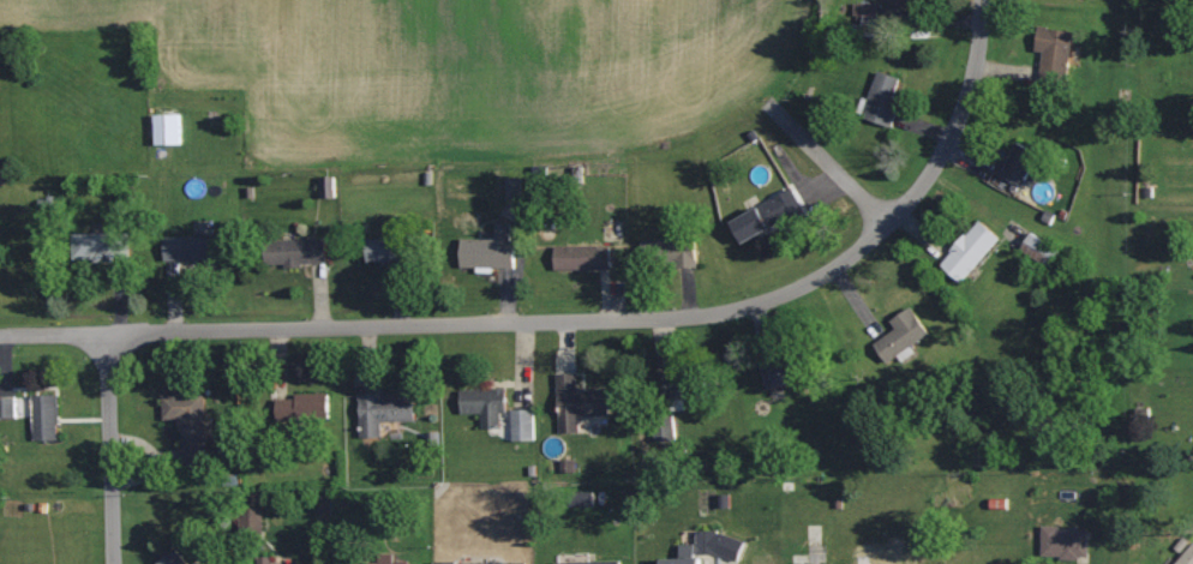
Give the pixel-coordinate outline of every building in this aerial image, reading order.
[(892,11),(917,11),(917,0),(891,0),(892,11)] [(880,3),(856,3),(856,32),(880,32),(880,3)] [(1041,76),(1065,80),(1074,32),(1041,26),(1036,51),(1045,52),(1041,76)] [(906,79),(878,71),(863,117),(891,126),(906,79)] [(181,114),(155,115),(156,145),(182,144),(181,114)] [(1024,187),(1042,153),(1019,141),(1002,176),(1024,187)] [(321,198),(337,198),(336,176),(320,177),(321,198)] [(733,220),(746,245),(807,212),(794,188),(733,220)] [(962,283),(1003,239),(982,220),(941,263),(962,283)] [(462,268),(515,268),(516,223),(496,223),(496,239),(462,239),(462,268)] [(121,233),(74,234),(75,261),(122,260),(121,233)] [(1051,266),(1061,250),(1032,234),(1023,250),(1051,266)] [(165,260),(214,259),(213,236),(165,237),(165,260)] [(370,261),(400,262),(401,238),(371,237),(370,261)] [(643,240),(644,266),(698,264),(697,238),(643,240)] [(327,239),(268,240),(268,265),(327,264),(327,239)] [(555,246),(556,269),(614,268),(614,267),(630,267),(630,249),(612,250),(612,245),(555,246)] [(931,334),(912,307),(891,321),(897,329),(875,343),(887,363),(931,334)] [(798,382),(792,355),(762,362),(768,389),(798,382)] [(675,389),(676,399),(698,396),(694,370),(663,374),(666,390),(675,389)] [(560,433),(579,433),(579,417),(610,415),(609,388),(578,390),(577,373),(558,374),(560,433)] [(483,429),(503,428),(502,412),(508,412),(507,389),(462,390),(462,414),(482,414),(483,429)] [(415,420),(414,396),(381,397),(381,392),(360,393),(362,438),(382,437),(381,421),(415,420)] [(330,393),(296,394),(296,399),(277,399),(278,422),(331,420),(330,393)] [(33,395),(34,440),(60,440),(58,395),(33,395)] [(205,396),(164,397),(164,420),(181,419),(182,462),(208,461),(205,396)] [(17,417),(17,398),(0,398),(0,418),(17,417)] [(535,409),(513,410),(514,441),(535,440),(535,409)] [(1042,558),(1089,559),(1090,529),(1043,528),(1042,558)] [(702,559),(718,554),(739,562),(745,542),(712,531),(697,531),(697,544),(681,544),(681,559),(663,559),(663,563),(702,563),(702,559)] [(1177,563),(1192,563),(1192,543),(1177,563)] [(914,552),(893,552),(893,547),(857,547),(857,563),(914,563),(914,552)] [(177,549),(158,563),(189,563),(177,549)] [(409,561),(394,561),(394,554),(381,554),(381,562),(361,562),(361,563),(410,563),(409,561)]
